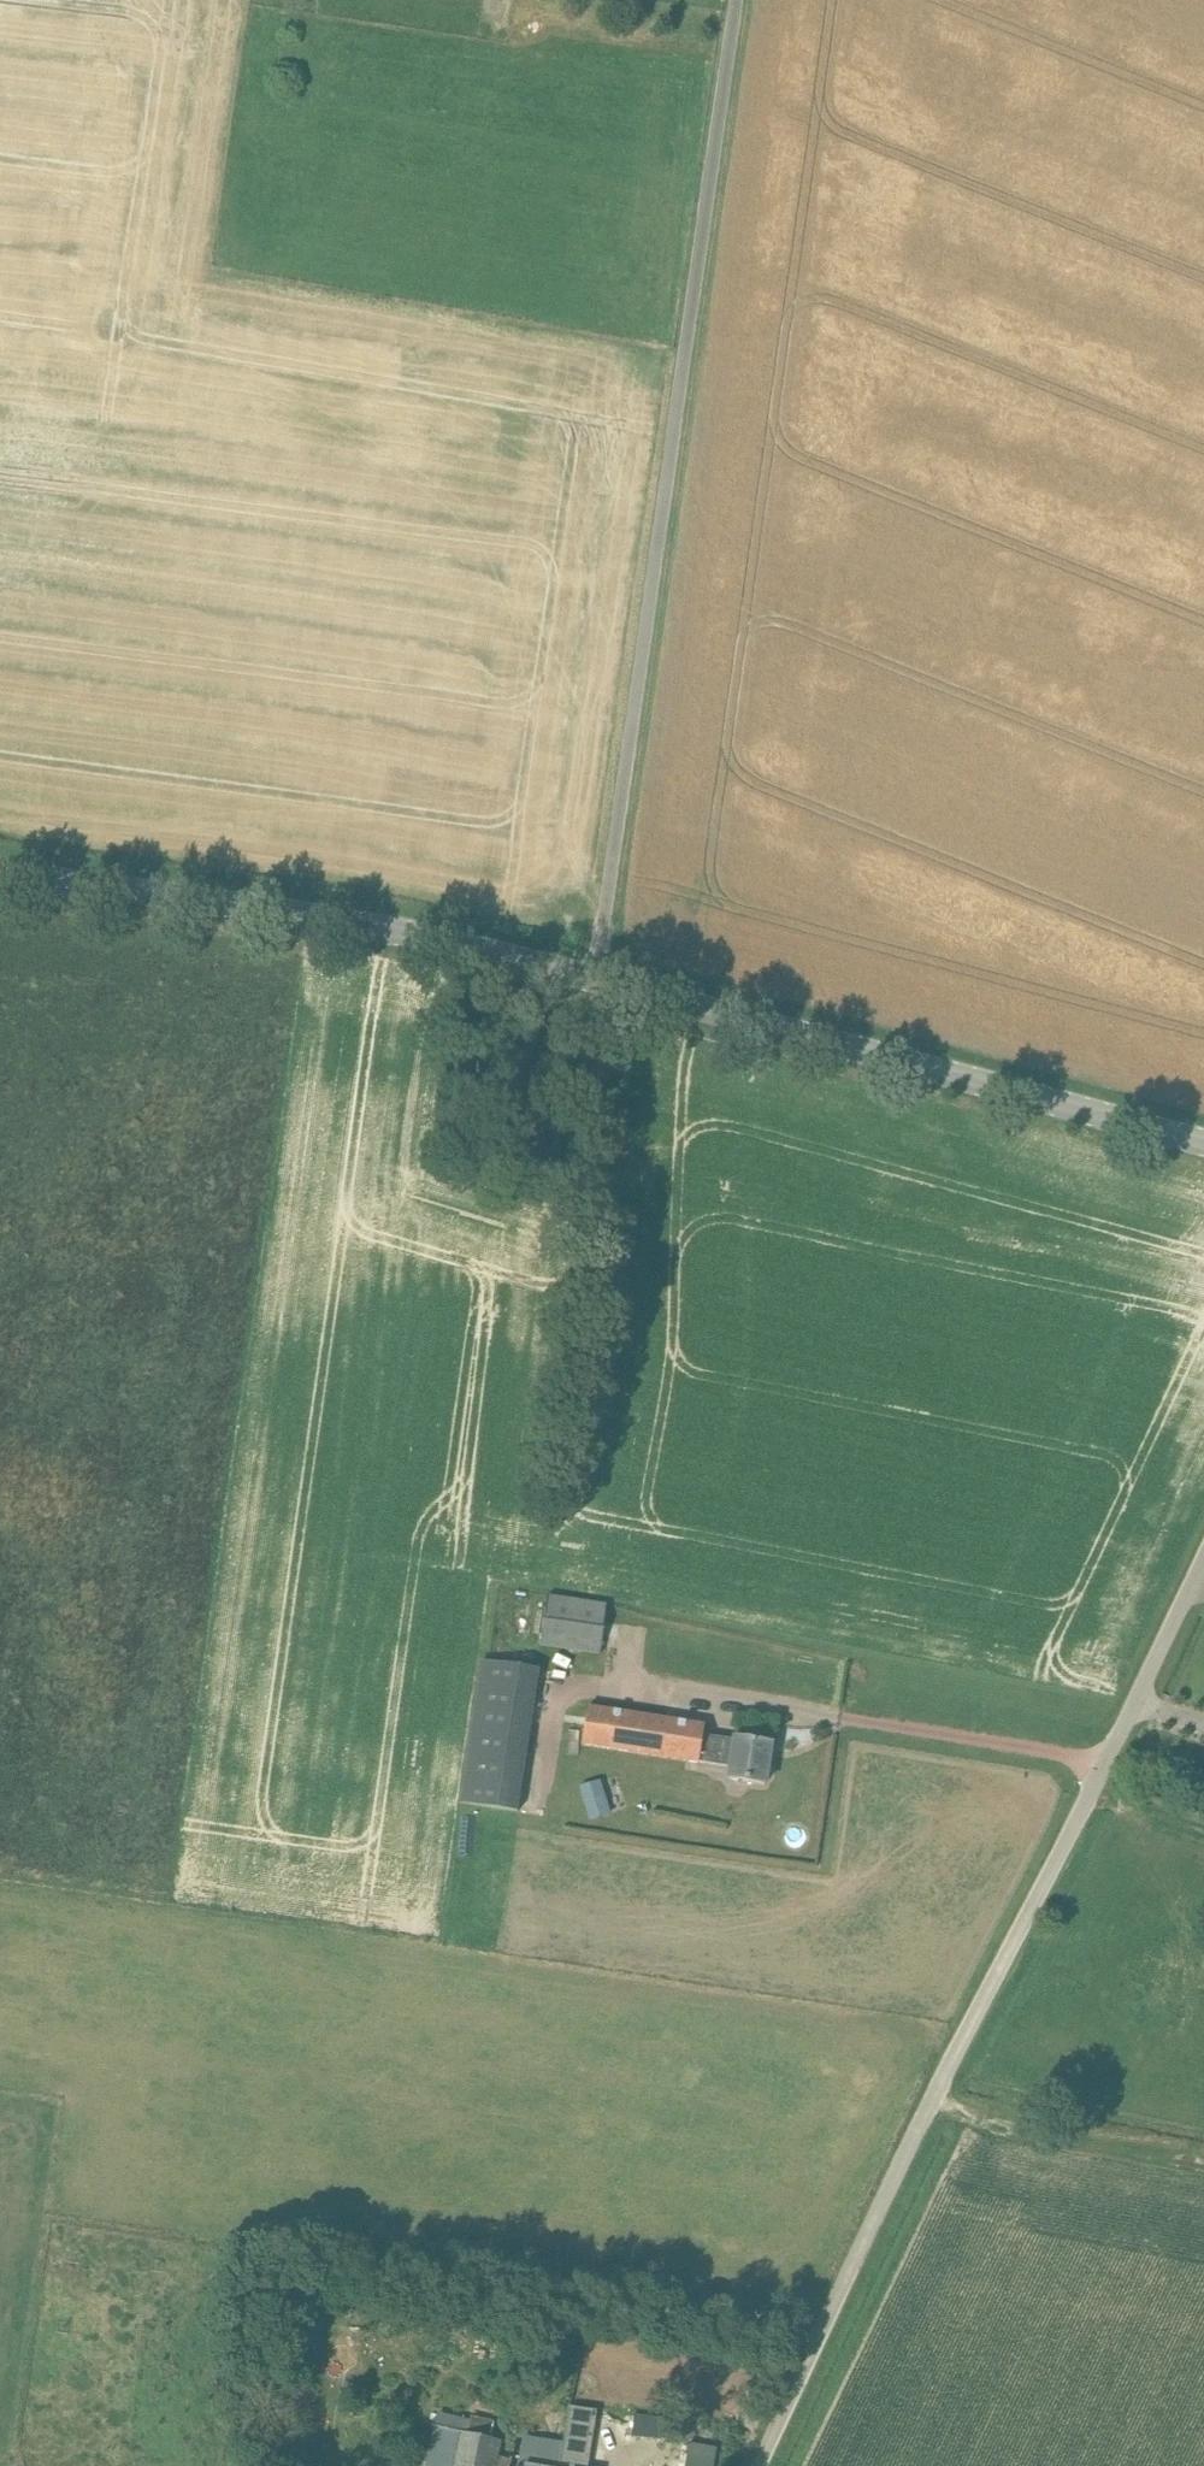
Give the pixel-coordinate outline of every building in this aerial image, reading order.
[(601,1653),(608,1604),(549,1596),(542,1645),(601,1653)] [(461,1803),(519,1812),(540,1668),(483,1660),(461,1803)] [(705,1724),(589,1707),(583,1745),(729,1767),(726,1780),(765,1785),(772,1743),(736,1738),(736,1739),(704,1735),(705,1724)] [(611,1813),(606,1796),(585,1802),(590,1819),(611,1813)] [(633,2436),(673,2440),(675,2418),(620,2413),(617,2443),(632,2444),(633,2436)] [(428,2465),(510,2465),(511,2460),(497,2457),(500,2438),(492,2437),(495,2422),(473,2418),(472,2422),(437,2415),(428,2465)] [(564,2443),(525,2436),(523,2445),(520,2465),(559,2465),(564,2443)] [(564,2443),(559,2465),(581,2465),(585,2447),(564,2443)]
